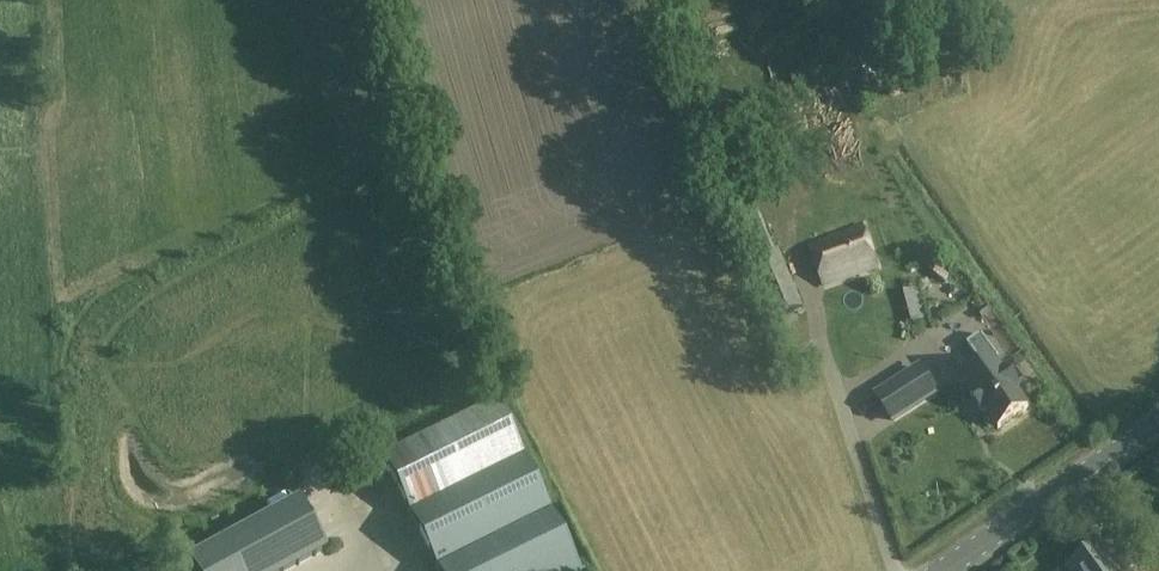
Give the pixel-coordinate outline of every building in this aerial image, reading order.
[(756,220),(755,221),(736,228),(735,228),(747,262),(749,261),(775,319),(802,308),(779,249),(775,251),(772,252),(758,220),(756,220)] [(863,224),(807,244),(822,287),(877,269),(863,224)] [(984,366),(963,381),(973,395),(970,397),(982,415),(986,412),(998,429),(1029,407),(1017,390),(1021,388),(1008,370),(1005,373),(995,359),(999,357),(982,334),(968,344),(984,366)] [(924,374),(881,401),(892,417),(934,391),(924,374)] [(381,459),(438,570),(580,570),(571,553),(494,402),(490,404),(381,459)] [(326,548),(299,498),(188,558),(195,570),(285,570),(326,548)] [(1071,567),(1074,570),(1121,570),(1113,560),(1112,561),(1106,560),(1098,548),(1071,567)]
